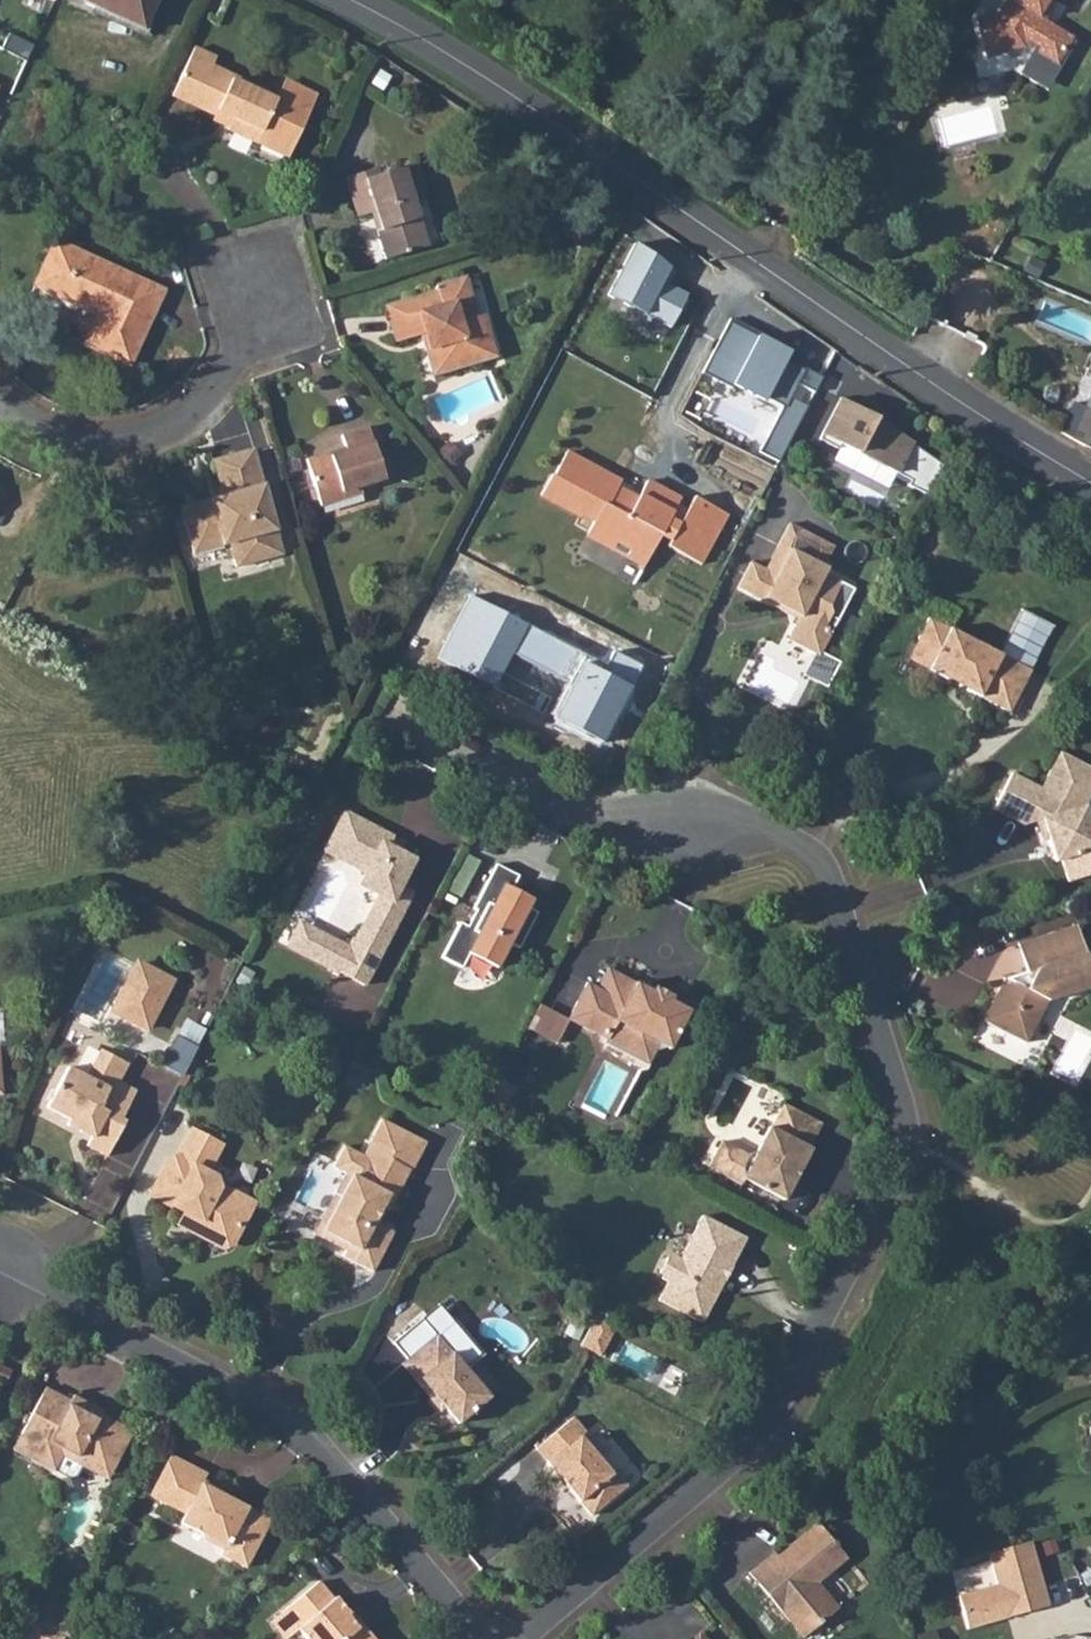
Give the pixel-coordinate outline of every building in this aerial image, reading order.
[(142,28),(155,0),(80,0),(142,28)] [(1041,44),(1045,36),(1066,47),(1073,36),(1038,16),(1046,0),(1051,1),(1051,0),(1004,0),(996,13),(975,23),(989,58),(1025,43),(1029,36),(1041,44)] [(1045,36),(1041,44),(1037,51),(1057,62),(1066,47),(1045,36)] [(303,107),(275,94),(207,62),(210,55),(189,45),(167,93),(225,119),(222,125),(247,137),(281,152),(303,107)] [(924,68),(915,83),(925,89),(935,74),(924,68)] [(374,164),(341,174),(353,215),(367,209),(382,258),(425,244),(412,196),(421,193),(411,160),(376,171),(374,164)] [(53,239),(31,284),(94,313),(81,341),(126,363),(160,289),(53,239)] [(636,247),(611,294),(669,325),(686,294),(664,282),(668,270),(636,247)] [(437,285),(381,302),(392,337),(425,327),(429,338),(424,340),(433,368),(495,349),(483,311),(473,314),(461,271),(435,279),(437,285)] [(731,321),(703,374),(780,411),(759,453),(780,465),(821,380),(785,362),(791,353),(731,321)] [(876,415),(837,397),(818,431),(897,471),(915,441),(876,415)] [(1066,435),(1090,449),(1090,407),(1073,399),(1064,422),(1072,426),(1066,435)] [(329,442),(299,451),(312,498),(353,485),(352,480),(384,471),(372,435),(367,436),(361,418),(335,426),(341,444),(330,447),(329,442)] [(199,484),(171,492),(187,544),(223,534),(229,555),(275,542),(245,438),(202,449),(213,488),(201,491),(199,484)] [(671,550),(683,557),(709,507),(697,501),(689,514),(678,510),(683,502),(652,487),(639,509),(619,498),(621,490),(592,476),(593,470),(574,460),(560,483),(554,487),(548,499),(587,521),(590,518),(602,525),(602,527),(596,539),(617,550),(620,545),(636,554),(633,560),(647,570),(662,539),(673,543),(671,550)] [(709,507),(683,557),(697,563),(723,513),(709,507)] [(743,563),(731,585),(791,616),(784,632),(815,648),(825,629),(824,617),(829,605),(825,598),(833,583),(816,574),(818,569),(815,567),(797,558),(807,538),(781,525),(771,544),(757,571),(743,563)] [(807,538),(797,558),(815,567),(825,547),(807,538)] [(473,593),(439,657),(491,684),(510,648),(575,682),(555,718),(606,745),(647,666),(610,647),(603,661),(473,593)] [(919,631),(910,649),(925,658),(925,661),(1006,706),(1025,664),(989,645),(924,610),(915,629),(919,631)] [(1080,799),(1090,774),(1090,768),(1049,748),(1033,782),(1006,769),(988,801),(1020,819),(1038,813),(1052,856),(1057,856),(1064,875),(1090,866),(1090,835),(1080,799)] [(350,812),(331,847),(372,870),(366,885),(382,894),(353,949),(301,921),(288,950),(366,987),(415,890),(404,884),(417,858),(391,844),(395,835),(350,812)] [(457,920),(440,954),(460,965),(469,950),(495,962),(509,936),(517,940),(534,907),(517,897),(513,903),(504,898),(518,872),(495,859),(472,904),(475,907),(466,925),(457,920)] [(1073,917),(1050,925),(1054,938),(1067,935),(1072,947),(1081,944),(1073,917)] [(1050,925),(1015,936),(1023,964),(1000,972),(980,1015),(1023,1037),(1044,996),(1090,980),(1090,979),(1081,944),(1072,947),(1067,935),(1054,938),(1050,925)] [(688,1008),(607,966),(596,986),(586,981),(568,1017),(605,1037),(603,1041),(647,1064),(656,1047),(664,1044),(669,1047),(688,1008)] [(138,1016),(159,1026),(180,985),(144,967),(138,1016)] [(162,1071),(181,1081),(189,1066),(196,1052),(177,1042),(162,1071)] [(66,1060),(46,1100),(99,1128),(92,1144),(112,1155),(129,1122),(125,1119),(140,1090),(120,1079),(128,1061),(100,1047),(88,1072),(66,1060)] [(752,1153),(725,1139),(712,1165),(743,1181),(746,1176),(786,1197),(823,1125),(782,1104),(773,1126),(769,1124),(757,1150),(752,1153)] [(345,1177),(335,1196),(343,1203),(325,1237),(345,1248),(342,1254),(341,1256),(352,1263),(372,1272),(393,1232),(373,1221),(381,1205),(388,1208),(423,1139),(383,1118),(362,1156),(344,1148),(333,1169),(345,1177)] [(164,1178),(156,1193),(168,1202),(195,1215),(193,1220),(199,1224),(199,1229),(222,1243),(225,1239),(231,1240),(251,1200),(217,1183),(219,1176),(207,1169),(221,1141),(193,1128),(176,1160),(173,1161),(164,1178)] [(668,1280),(660,1296),(703,1319),(746,1236),(704,1214),(681,1256),(677,1255),(668,1258),(664,1267),(664,1276),(668,1280)] [(595,1314),(593,1319),(612,1329),(615,1324),(595,1314)] [(593,1319),(580,1343),(600,1353),(612,1329),(593,1319)] [(437,1335),(402,1365),(430,1398),(436,1394),(460,1422),(489,1397),(486,1393),(486,1385),(474,1372),(467,1371),(437,1335)] [(0,1360),(0,1374),(10,1379),(16,1367),(0,1360)] [(88,1411),(92,1402),(77,1394),(73,1399),(50,1389),(19,1449),(59,1470),(68,1456),(98,1471),(106,1457),(120,1463),(135,1431),(103,1415),(100,1417),(88,1411)] [(105,1409),(92,1402),(88,1411),(100,1417),(103,1415),(105,1409)] [(584,1430),(573,1415),(536,1447),(592,1514),(628,1483),(614,1468),(611,1471),(580,1434),(584,1430)] [(170,1453),(149,1494),(184,1512),(180,1521),(203,1533),(201,1537),(223,1548),(220,1553),(245,1566),(270,1518),(221,1492),(222,1489),(203,1479),(206,1472),(170,1453)] [(106,1457),(98,1471),(113,1479),(120,1463),(106,1457)] [(775,1542),(747,1566),(803,1630),(836,1602),(815,1577),(842,1552),(813,1519),(778,1546),(775,1542)] [(1039,1538),(997,1551),(1007,1582),(969,1594),(979,1626),(1059,1602),(1039,1538)] [(957,1573),(961,1590),(994,1583),(990,1565),(957,1573)] [(320,1579),(274,1617),(289,1635),(302,1624),(314,1638),(380,1638),(367,1625),(358,1625),(320,1579)] [(696,1629),(683,1638),(705,1638),(696,1629)]
